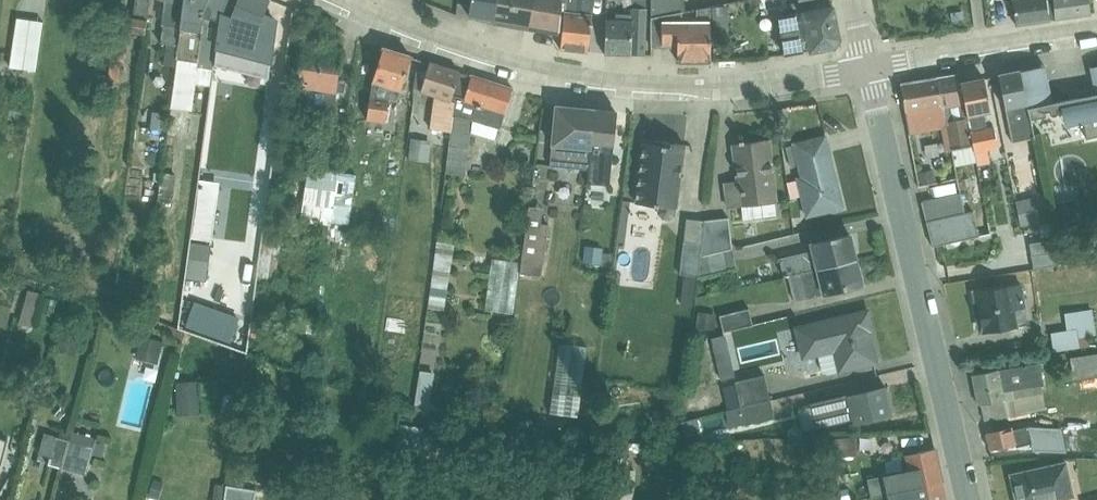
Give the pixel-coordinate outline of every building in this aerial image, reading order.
[(133,18),(117,16),(115,30),(145,35),(150,0),(135,0),(133,18)] [(165,2),(162,26),(164,26),(161,43),(166,44),(164,65),(175,67),(185,0),(160,0),(165,2)] [(223,13),(228,0),(185,0),(175,67),(165,135),(188,137),(195,84),(211,87),(214,66),(220,21),(223,13)] [(214,66),(268,80),(276,20),(263,15),(268,0),(240,0),(233,18),(223,13),(220,21),(214,66)] [(468,16),(492,22),(496,0),(471,0),(468,16)] [(535,0),(496,0),(492,22),(530,29),(535,0)] [(563,0),(535,0),(530,29),(560,34),(563,0)] [(560,50),(588,53),(593,0),(565,0),(560,50)] [(605,55),(631,56),(631,55),(645,56),(647,9),(645,9),(646,0),(632,0),(632,8),(616,8),(615,20),(607,20),(605,55)] [(652,18),(685,12),(682,0),(652,0),(652,18)] [(832,0),(798,0),(798,2),(788,4),(789,16),(778,17),(784,52),(785,56),(834,48),(839,40),(832,0)] [(1016,25),(1049,20),(1046,0),(1012,0),(1016,25)] [(1055,20),(1090,15),(1088,0),(1053,0),(1055,20)] [(728,4),(712,7),(713,37),(728,37),(728,4)] [(677,62),(711,62),(710,7),(685,12),(652,18),(652,47),(678,47),(677,62)] [(968,19),(962,8),(947,16),(954,28),(968,19)] [(17,19),(10,68),(36,71),(43,22),(17,19)] [(303,49),(296,100),(299,105),(329,109),(334,106),(341,54),(303,49)] [(389,99),(397,101),(411,58),(383,49),(373,82),(367,120),(386,123),(389,99)] [(122,56),(112,54),(108,81),(118,82),(122,56)] [(413,89),(422,91),(421,94),(434,98),(430,129),(451,133),(455,103),(451,102),(460,74),(460,73),(430,63),(430,64),(417,60),(413,89)] [(1030,121),(1045,117),(1044,113),(1049,111),(1049,112),(1050,114),(1051,115),(1052,115),(1053,116),(1054,116),(1055,115),(1056,114),(1057,113),(1057,112),(1057,111),(1057,110),(1057,109),(1061,108),(1065,127),(1084,123),(1087,139),(1096,137),(1096,67),(1090,68),(1094,91),(1078,94),(1079,99),(1052,105),(1047,79),(1046,77),(1045,75),(1043,73),(1041,72),(1038,70),(1036,70),(1033,70),(1033,69),(1020,72),(1030,121)] [(1034,138),(1030,121),(1020,72),(999,76),(1013,143),(1034,138)] [(472,76),(471,77),(460,74),(451,102),(455,103),(451,133),(445,174),(465,176),(472,121),(500,129),(513,89),(472,76)] [(976,163),(961,84),(959,75),(937,78),(952,151),(955,167),(976,163)] [(946,152),(952,151),(937,78),(901,84),(909,135),(941,129),(946,152)] [(976,163),(977,166),(990,163),(987,150),(998,148),(994,127),(987,129),(984,114),(991,113),(984,79),(961,84),(976,163)] [(556,106),(550,167),(589,170),(595,110),(556,106)] [(609,185),(616,112),(595,110),(589,170),(587,184),(609,185)] [(167,114),(152,113),(151,130),(165,131),(167,114)] [(806,218),(843,209),(826,137),(793,145),(801,177),(796,178),(806,218)] [(430,142),(411,139),(408,160),(428,163),(430,142)] [(735,176),(736,182),(723,183),(727,209),(742,207),(744,220),(777,216),(768,140),(744,143),(744,141),(738,142),(738,144),(733,145),(738,176),(735,176)] [(643,144),(636,204),(658,206),(657,214),(662,220),(670,220),(676,216),(685,145),(657,141),(657,146),(643,144)] [(1017,184),(1030,184),(1029,163),(1017,164),(1017,184)] [(330,225),(337,172),(308,168),(301,221),(330,225)] [(937,181),(934,169),(919,173),(921,185),(937,181)] [(173,202),(176,176),(161,174),(158,201),(173,202)] [(219,181),(197,179),(190,239),(211,241),(219,181)] [(960,193),(922,203),(926,222),(964,214),(960,193)] [(1035,197),(1017,202),(1021,226),(1040,222),(1035,197)] [(1077,199),(1056,203),(1061,228),(1082,224),(1077,199)] [(543,209),(529,207),(520,273),(541,276),(548,226),(541,225),(543,209)] [(964,214),(926,222),(932,247),(979,237),(973,212),(964,214)] [(728,219),(705,221),(701,255),(732,248),(728,219)] [(680,274),(698,276),(701,255),(705,221),(686,220),(680,274)] [(1051,222),(1039,224),(1041,238),(1055,235),(1051,222)] [(283,230),(265,228),(258,277),(276,280),(283,230)] [(788,276),(856,260),(850,235),(835,238),(810,245),(812,252),(778,259),(779,262),(781,262),(784,277),(788,276)] [(428,308),(443,310),(454,241),(440,238),(428,308)] [(205,280),(209,243),(188,241),(184,278),(205,280)] [(1054,241),(1030,244),(1034,269),(1058,265),(1054,241)] [(602,249),(584,248),(583,264),(600,265),(600,267),(611,268),(612,254),(602,253),(602,249)] [(732,248),(701,255),(698,276),(737,268),(732,248)] [(513,314),(520,262),(493,259),(485,310),(513,314)] [(856,260),(788,276),(794,302),(862,286),(856,260)] [(679,303),(692,304),(694,277),(680,277),(679,303)] [(1022,285),(974,293),(980,330),(983,330),(983,332),(1017,327),(1017,324),(1027,322),(1022,285)] [(42,295),(28,291),(19,324),(33,328),(42,295)] [(41,315),(53,318),(57,301),(45,298),(41,315)] [(229,345),(240,317),(192,299),(181,326),(229,345)] [(749,309),(720,317),(724,332),(753,325),(749,309)] [(1067,331),(1051,334),(1054,353),(1090,347),(1088,336),(1094,335),(1093,334),(1096,333),(1092,309),(1065,314),(1067,331)] [(868,311),(794,329),(802,361),(819,357),(822,371),(826,375),(876,363),(868,331),(873,330),(868,311)] [(715,331),(716,315),(698,313),(696,329),(715,331)] [(314,321),(307,320),(307,323),(287,320),(286,329),(312,333),(314,321)] [(725,333),(709,336),(716,381),(732,379),(725,333)] [(135,359),(157,365),(162,343),(141,337),(135,359)] [(577,417),(587,348),(560,344),(551,413),(577,417)] [(1071,359),(1074,379),(1092,376),(1092,375),(1096,374),(1096,354),(1071,359)] [(1039,364),(972,375),(978,406),(981,405),(984,421),(1017,414),(1014,399),(1044,393),(1039,364)] [(770,401),(764,376),(735,382),(742,408),(770,401)] [(200,382),(176,383),(178,416),(202,414),(201,399),(210,398),(209,383),(200,384),(200,382)] [(886,387),(847,397),(847,396),(811,404),(817,429),(853,420),(854,426),(893,417),(886,387)] [(774,418),(770,401),(742,408),(745,425),(774,418)] [(427,406),(416,403),(414,415),(445,422),(448,410),(434,407),(434,404),(428,403),(427,406)] [(702,432),(698,418),(684,422),(688,436),(702,432)] [(424,427),(400,424),(396,454),(445,460),(448,436),(423,433),(424,427)] [(1013,428),(986,433),(990,451),(1016,445),(1016,448),(1032,443),(1029,427),(1013,431),(1013,428)] [(102,457),(105,445),(95,443),(96,438),(71,431),(70,434),(61,468),(86,475),(92,454),(102,457)] [(48,464),(61,468),(70,434),(64,432),(61,440),(56,438),(48,464)] [(855,437),(833,439),(835,458),(857,456),(855,437)] [(911,489),(942,482),(935,450),(934,450),(904,457),(907,471),(868,479),(872,498),(887,494),(911,489)] [(1010,475),(1016,499),(1059,499),(1074,496),(1066,462),(1010,475)] [(612,467),(608,499),(633,499),(636,470),(612,467)] [(164,482),(153,479),(147,497),(158,499),(164,482)] [(942,482),(911,489),(887,494),(887,495),(888,499),(946,499),(942,482)] [(215,485),(213,499),(224,499),(226,485),(215,485)] [(255,490),(226,485),(224,499),(254,499),(255,490)]
